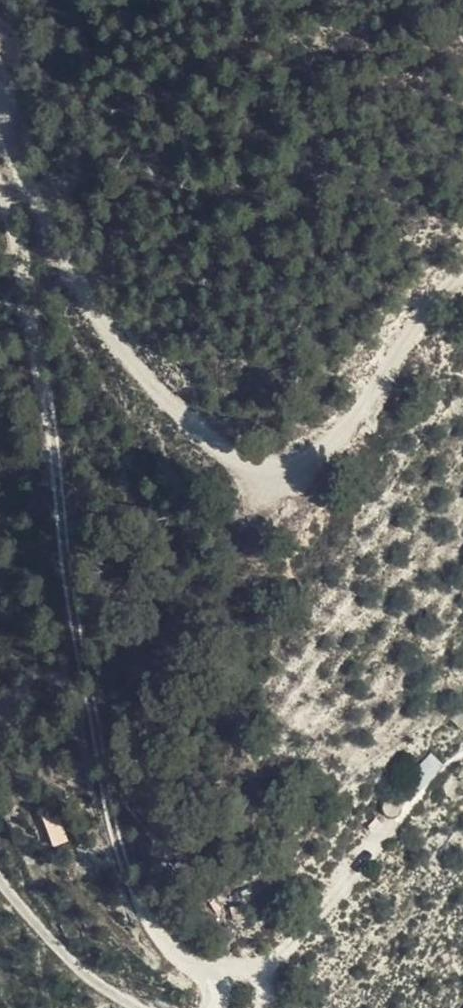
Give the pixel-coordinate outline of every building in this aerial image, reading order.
[(462,721),(462,700),(458,696),(445,714),(460,726),(462,721)] [(425,745),(389,782),(404,787),(436,756),(425,745)] [(50,846),(65,841),(56,808),(41,812),(50,846)]
